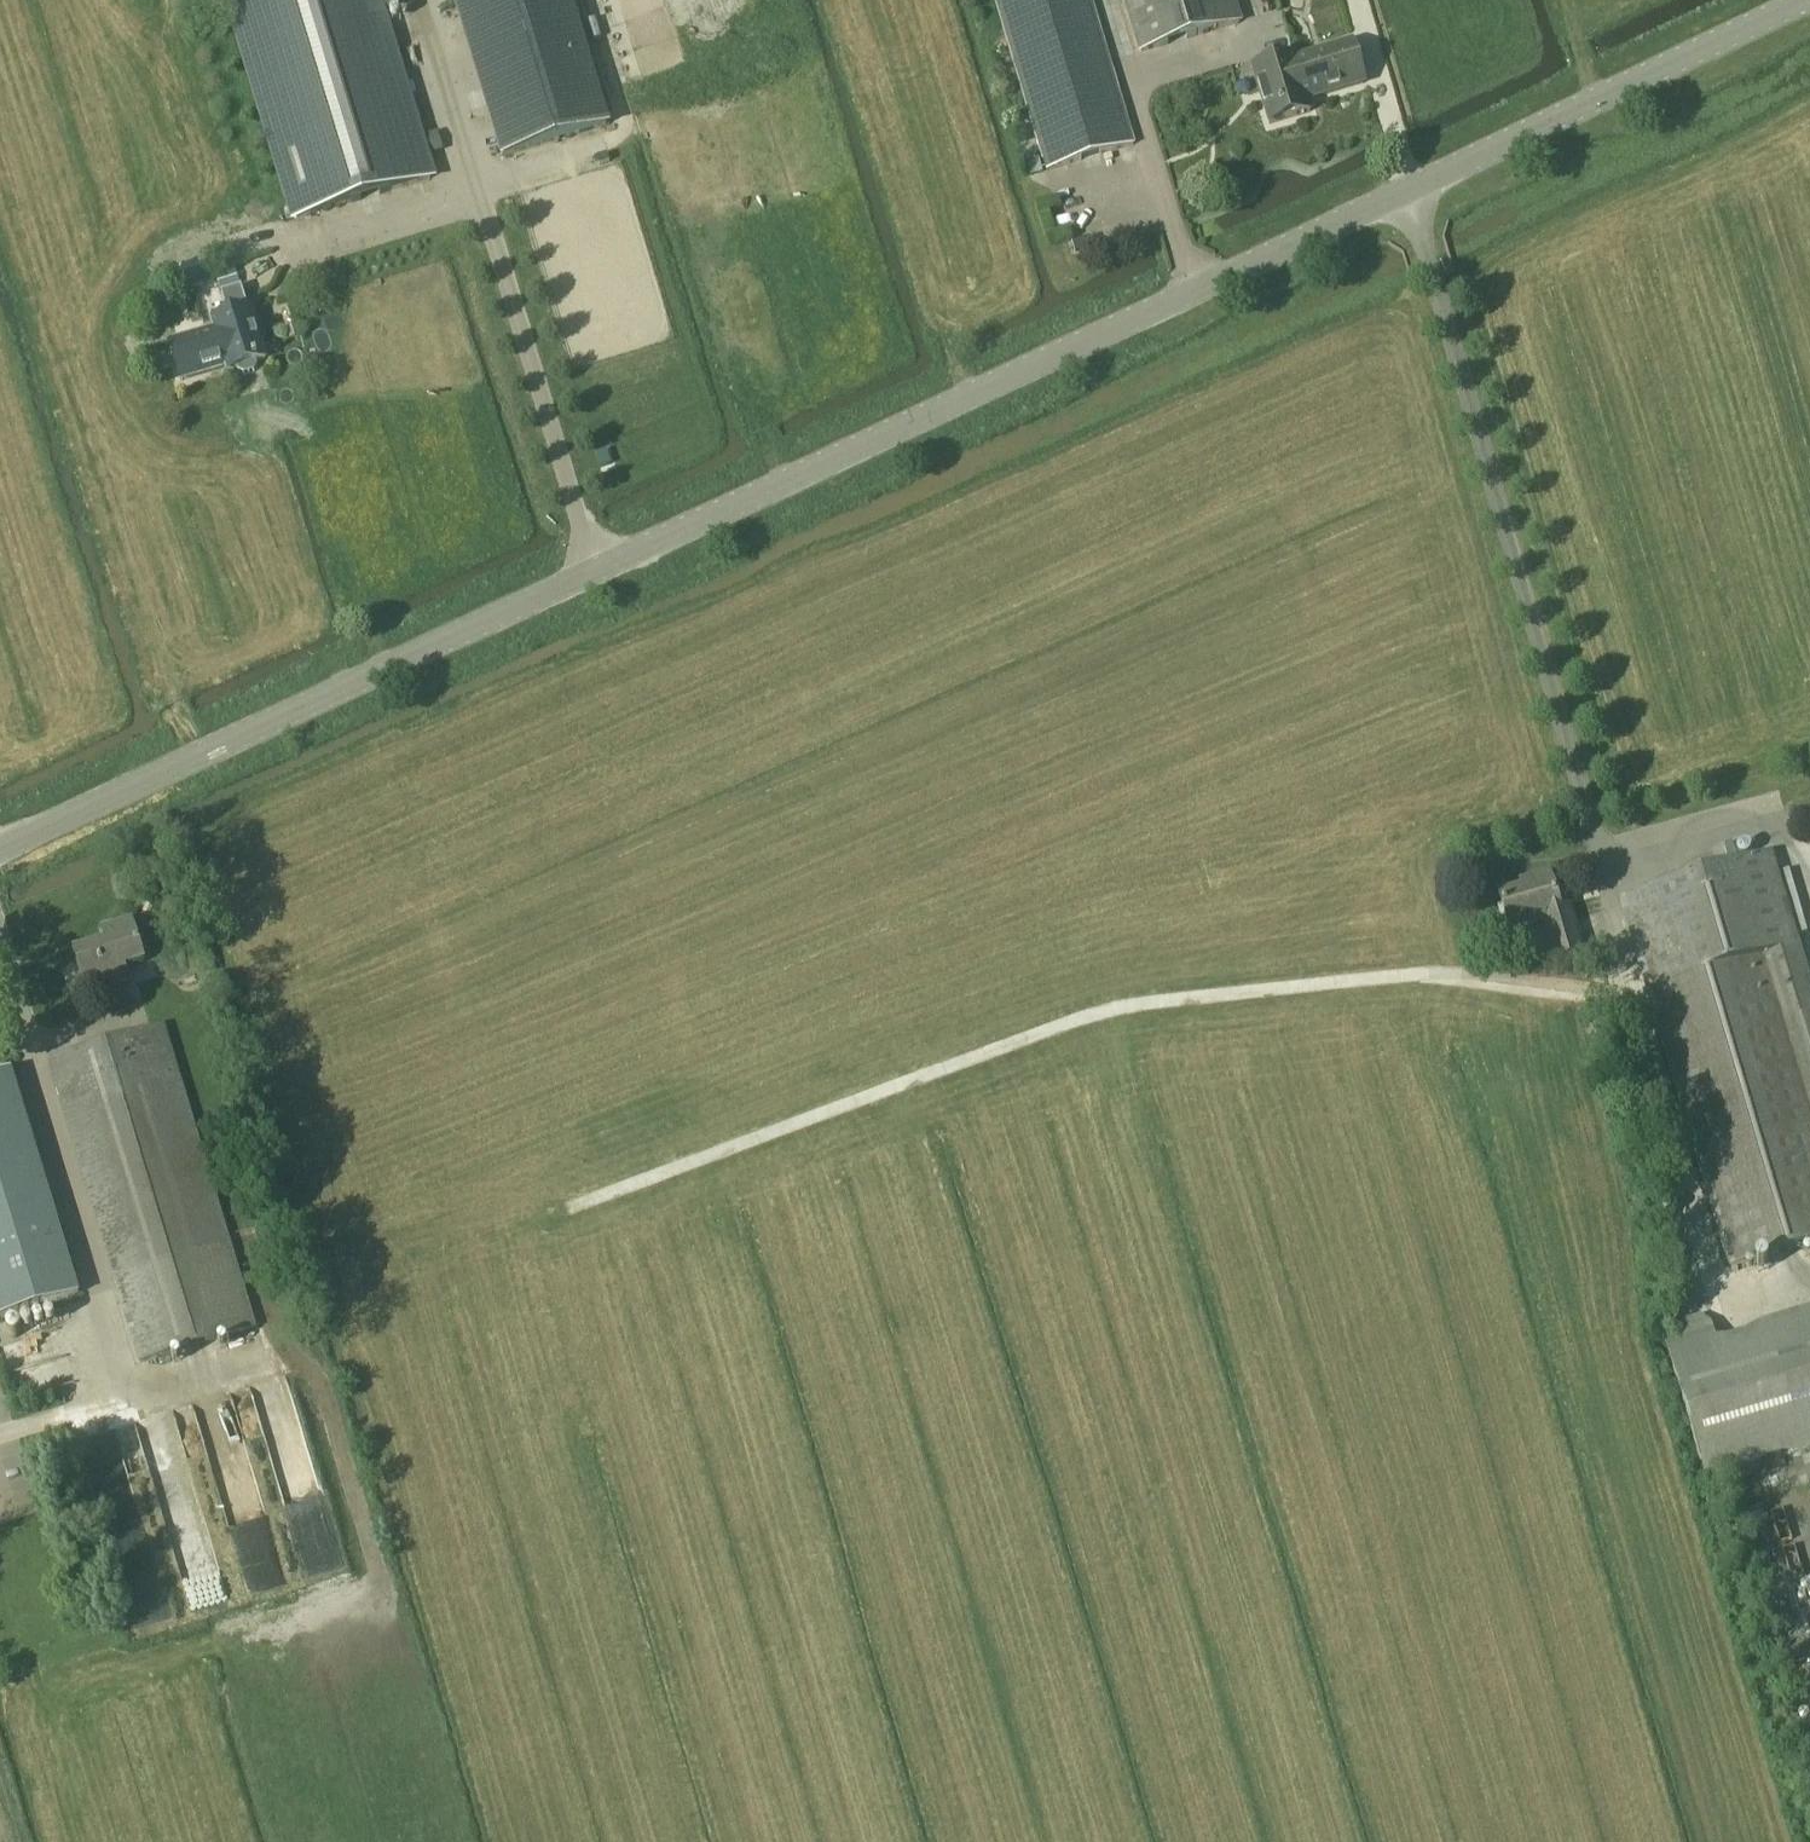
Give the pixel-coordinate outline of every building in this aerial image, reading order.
[(436,178),(383,0),(223,0),(290,222),(436,178)] [(606,126),(568,0),(457,0),(504,157),(606,126)] [(1134,145),(1090,0),(996,0),(1047,171),(1134,145)] [(1240,23),(1233,0),(1126,0),(1141,53),(1240,23)] [(1306,101),(1364,83),(1352,43),(1294,61),(1293,57),(1253,69),(1270,125),(1310,113),(1306,101)] [(447,159),(441,138),(428,142),(434,162),(447,159)] [(1031,176),(1042,173),(1038,159),(1027,162),(1031,176)] [(256,364),(265,361),(250,310),(248,311),(241,288),(222,295),(229,317),(212,322),(215,331),(169,345),(181,382),(227,368),(228,373),(237,370),(238,373),(244,376),(255,373),(257,367),(256,364)] [(1800,947),(1772,854),(1621,899),(1730,1268),(1809,1244),(1809,983),(1800,947)] [(154,860),(148,864),(150,874),(157,876),(163,871),(161,862),(154,860)] [(1554,961),(1581,953),(1568,910),(1560,912),(1549,873),(1527,880),(1529,886),(1499,895),(1510,931),(1543,922),(1554,961)] [(125,967),(144,961),(133,923),(104,932),(107,943),(74,952),(87,994),(129,982),(125,967)] [(206,999),(198,1002),(200,1010),(209,1008),(206,999)] [(49,1062),(79,1160),(140,1362),(255,1327),(164,1027),(49,1062)] [(12,1073),(0,1077),(0,1135),(28,1126),(12,1073)] [(56,1218),(0,1235),(0,1318),(79,1294),(56,1218)] [(1809,1432),(1809,1330),(1673,1370),(1700,1464),(1809,1432)]
